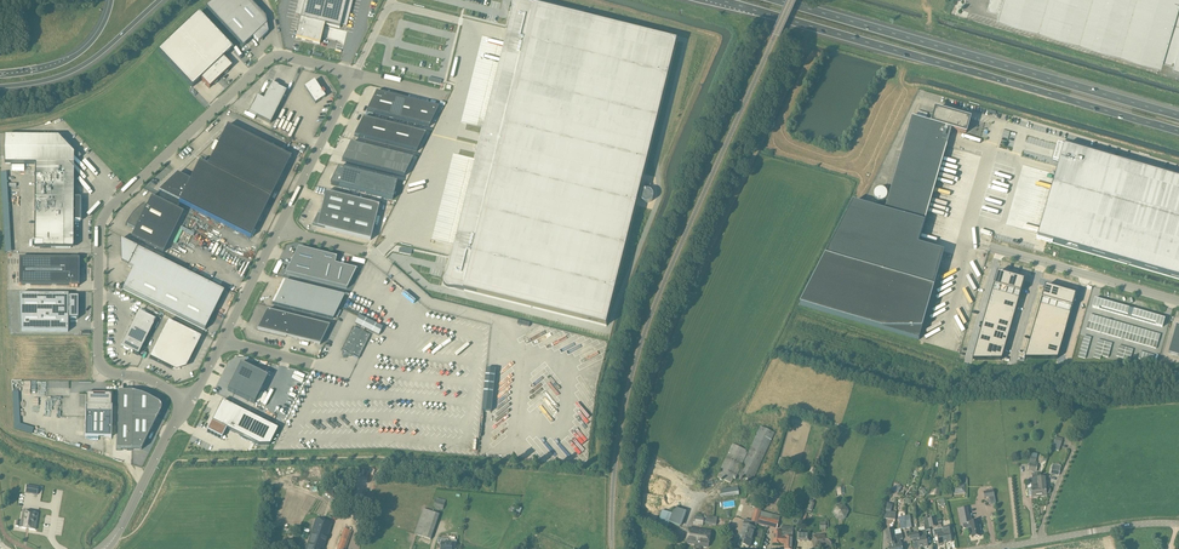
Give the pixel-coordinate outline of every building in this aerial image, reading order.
[(258,42),(268,33),(266,18),(249,0),(217,0),(206,7),(243,47),(253,37),(258,42)] [(296,38),(311,42),(320,44),(321,38),(312,36),(316,22),(340,28),(347,0),(305,0),(296,38)] [(444,280),(444,282),(444,284),(444,285),(445,286),(446,287),(446,288),(448,289),(449,289),(450,290),(451,289),(453,290),(454,290),(456,290),(457,290),(458,290),(461,290),(463,290),(464,291),(531,308),(607,326),(643,181),(678,42),(604,23),(535,6),(533,6),(532,6),(531,5),(529,4),(528,4),(527,3),(526,3),(524,2),(523,2),(522,1),(521,0),(518,0),(516,1),(515,2),(514,3),(513,4),(513,5),(512,7),(512,8),(512,9),(512,11),(512,12),(512,14),(512,15),(512,16),(512,18),(511,19),(511,21),(511,22),(508,32),(509,32),(508,37),(507,36),(505,43),(455,244),(454,251),(454,252),(453,256),(450,268),(448,271),(448,273),(447,274),(447,275),(446,276),(446,278),(445,279),(444,280)] [(987,6),(999,10),(997,16),(1160,64),(1162,58),(1173,61),(1172,64),(1178,66),(1178,0),(989,0),(987,6)] [(201,79),(210,88),(232,67),(224,58),(233,49),(199,13),(158,52),(192,88),(201,79)] [(305,87),(316,104),(325,97),(314,81),(305,87)] [(278,87),(273,84),(271,83),(267,90),(268,91),(263,100),(257,96),(249,113),(270,124),(287,91),(278,87)] [(360,87),(359,94),(367,96),(369,89),(360,87)] [(240,98),(242,101),(252,92),(250,89),(240,98)] [(429,127),(439,108),(376,92),(366,112),(429,127)] [(873,208),(853,203),(800,305),(919,340),(944,253),(918,245),(952,129),(966,133),(970,120),(936,110),(932,123),(912,118),(885,212),(881,211),(883,206),(874,203),(873,208)] [(426,134),(363,118),(354,136),(417,152),(426,134)] [(228,126),(208,166),(271,198),(291,158),(228,126)] [(70,158),(74,154),(58,137),(5,137),(5,164),(35,164),(34,248),(73,248),(73,221),(80,222),(81,199),(73,199),(74,170),(70,166),(74,162),(70,158)] [(1028,137),(1022,156),(1046,163),(1051,143),(1028,137)] [(413,159),(351,144),(342,162),(404,177),(413,159)] [(1037,240),(1051,244),(1050,244),(1053,245),(1053,244),(1079,251),(1178,280),(1178,180),(1158,174),(1058,145),(1054,161),(1059,163),(1037,239),(1037,240)] [(208,166),(200,162),(191,181),(177,174),(159,191),(180,202),(251,238),(250,238),(271,198),(208,166)] [(338,168),(330,185),(339,187),(392,200),(397,183),(343,170),(338,168)] [(874,194),(874,195),(874,197),(875,198),(875,199),(876,200),(877,201),(878,201),(880,202),(881,202),(882,202),(883,201),(885,201),(886,200),(886,199),(887,198),(887,197),(887,195),(887,194),(887,193),(886,192),(886,191),(885,190),(884,189),(883,189),(881,189),(880,189),(879,189),(878,189),(877,190),(876,191),(875,192),(875,193),(874,194)] [(379,206),(326,193),(320,216),(317,215),(312,226),(370,241),(379,206)] [(132,216),(131,217),(171,237),(184,212),(152,197),(146,208),(143,206),(141,207),(139,208),(138,210),(136,211),(135,213),(134,214),(132,216)] [(171,237),(131,217),(130,219),(129,220),(128,221),(127,223),(126,224),(126,226),(126,225),(135,230),(131,237),(163,253),(171,237)] [(128,266),(133,269),(215,310),(224,292),(120,240),(120,242),(122,243),(122,253),(121,252),(122,263),(128,266)] [(335,264),(336,258),(298,248),(286,274),(347,289),(356,270),(335,264)] [(78,258),(72,258),(72,259),(19,258),(19,285),(71,286),(71,287),(78,287),(78,286),(79,286),(79,259),(78,259),(78,258)] [(133,269),(123,289),(205,330),(215,310),(133,269)] [(997,273),(994,286),(1001,287),(1004,275),(997,273)] [(1004,275),(1001,287),(1005,289),(1007,289),(1011,277),(1004,275)] [(1011,277),(1007,289),(1014,291),(1018,279),(1011,277)] [(1018,279),(1014,291),(1021,293),(1025,281),(1018,279)] [(345,296),(284,281),(284,282),(290,283),(288,288),(281,287),(273,304),(333,319),(345,296)] [(994,286),(992,292),(1003,296),(1005,289),(1001,287),(994,286)] [(1045,287),(1042,299),(1050,302),(1053,289),(1045,287)] [(1005,289),(1003,296),(1019,300),(1021,293),(1014,291),(1007,289),(1005,289)] [(1053,289),(1050,302),(1057,304),(1061,291),(1053,289)] [(1061,291),(1057,304),(1059,304),(1065,306),(1068,293),(1061,291)] [(992,292),(990,299),(1001,303),(1003,296),(992,292)] [(1068,293),(1065,306),(1072,308),(1076,296),(1068,293)] [(19,295),(21,332),(68,332),(68,319),(78,319),(78,297),(68,297),(68,295),(19,295)] [(1003,296),(1001,303),(1017,307),(1019,300),(1003,296)] [(990,299),(988,306),(999,310),(1001,303),(990,299)] [(1042,299),(1040,306),(1057,311),(1058,309),(1059,304),(1057,304),(1050,302),(1042,299)] [(1001,303),(999,310),(1015,314),(1017,307),(1001,303)] [(1059,304),(1058,309),(1071,313),(1072,308),(1065,306),(1059,304)] [(988,306),(986,313),(997,317),(999,310),(988,306)] [(1040,306),(1038,313),(1055,318),(1056,315),(1057,311),(1040,306)] [(1057,311),(1056,315),(1069,319),(1071,313),(1058,309),(1057,311)] [(330,326),(267,310),(257,330),(320,345),(330,326)] [(999,310),(997,317),(1013,321),(1015,315),(1015,314),(999,310)] [(138,355),(156,320),(139,311),(121,347),(138,355)] [(986,313),(984,320),(995,324),(997,317),(986,313)] [(1038,313),(1036,320),(1049,324),(1053,325),(1055,320),(1055,318),(1038,313)] [(1055,318),(1055,320),(1068,324),(1069,319),(1056,315),(1055,318)] [(370,336),(363,332),(365,329),(374,334),(379,336),(383,328),(359,316),(355,324),(362,327),(360,331),(353,327),(342,351),(358,359),(370,336)] [(997,317),(995,324),(1011,328),(1013,321),(997,317)] [(984,320),(982,327),(993,331),(995,324),(984,320)] [(1036,321),(1034,327),(1047,331),(1049,324),(1036,320),(1036,321)] [(1055,320),(1053,325),(1066,329),(1068,324),(1055,320)] [(201,337),(168,321),(150,358),(172,369),(173,367),(176,369),(185,366),(187,363),(188,363),(201,337)] [(995,324),(993,331),(1009,335),(1011,328),(995,324)] [(1049,324),(1047,331),(1064,336),(1066,329),(1053,325),(1049,324)] [(1176,326),(1168,354),(1178,357),(1178,326),(1176,326)] [(982,327),(980,334),(991,338),(993,331),(982,327)] [(1034,327),(1032,334),(1045,338),(1047,331),(1034,327)] [(993,331),(991,338),(1007,342),(1009,335),(993,331)] [(1047,331),(1045,338),(1062,343),(1064,336),(1047,331)] [(407,342),(411,347),(422,339),(418,334),(407,342)] [(980,334),(978,341),(989,345),(991,338),(980,334)] [(1032,334),(1030,341),(1043,345),(1045,338),(1032,334)] [(991,338),(989,345),(1005,349),(1007,342),(991,338)] [(1045,338),(1043,345),(1060,350),(1062,343),(1045,338)] [(978,341),(976,348),(987,352),(989,345),(978,341)] [(1030,341),(1028,348),(1041,352),(1043,345),(1030,341)] [(987,352),(985,360),(1002,360),(1005,349),(989,345),(987,352)] [(1041,352),(1039,359),(1058,359),(1058,357),(1060,350),(1043,345),(1041,352)] [(976,348),(972,360),(985,360),(987,352),(976,348)] [(1028,348),(1025,359),(1039,359),(1041,352),(1028,348)] [(596,352),(586,357),(585,356),(582,358),(586,366),(600,360),(596,352)] [(241,364),(227,391),(254,404),(268,377),(241,364)] [(491,412),(496,370),(487,369),(482,411),(491,412)] [(18,391),(12,392),(14,432),(32,431),(32,425),(19,426),(18,391)] [(133,393),(118,392),(117,449),(132,450),(141,450),(160,412),(161,411),(162,407),(161,406),(160,404),(158,403),(154,401),(150,398),(147,397),(141,395),(139,394),(137,394),(136,393),(133,393)] [(98,395),(98,396),(94,396),(94,394),(87,393),(87,406),(86,406),(86,412),(86,424),(85,424),(85,437),(112,437),(112,406),(111,406),(112,394),(105,394),(105,396),(101,396),(101,395),(98,395)] [(216,413),(206,433),(221,440),(227,429),(258,445),(270,445),(278,429),(246,413),(222,401),(217,412),(216,413)] [(775,433),(761,427),(738,477),(752,483),(775,433)] [(1063,439),(1056,437),(1053,445),(1060,447),(1063,439)] [(746,452),(746,451),(732,444),(717,478),(731,484),(734,477),(746,452)] [(1037,458),(1030,457),(1028,471),(1036,472),(1037,465),(1036,465),(1037,458)] [(1061,468),(1052,467),(1051,474),(1059,476),(1061,468)] [(1028,492),(1028,493),(1029,494),(1029,496),(1030,497),(1032,496),(1032,497),(1039,496),(1038,479),(1038,478),(1031,479),(1032,488),(1031,488),(1032,489),(1029,489),(1029,490),(1028,492)] [(1045,478),(1038,479),(1039,496),(1046,496),(1046,495),(1048,494),(1050,493),(1051,491),(1051,490),(1050,488),(1048,487),(1045,487),(1045,478)] [(740,495),(738,486),(721,489),(721,490),(722,498),(740,495)] [(966,494),(965,486),(961,486),(961,490),(954,490),(954,495),(966,494)] [(928,493),(923,488),(919,491),(924,496),(928,493)] [(337,497),(328,489),(323,496),(332,504),(337,497)] [(994,496),(994,490),(983,492),(985,498),(994,496)] [(446,500),(437,497),(434,507),(443,510),(446,500)] [(843,505),(842,500),(836,500),(837,505),(836,506),(832,513),(837,520),(845,519),(849,511),(844,505),(843,505)] [(893,505),(887,503),(885,511),(883,519),(895,520),(896,513),(891,512),(893,505)] [(687,512),(675,507),(669,522),(682,527),(687,512)] [(967,507),(959,509),(962,524),(963,524),(964,528),(965,529),(967,528),(970,528),(972,538),(981,536),(980,532),(981,531),(980,526),(979,526),(978,521),(972,522),(971,517),(969,517),(967,507)] [(745,520),(740,535),(752,539),(755,528),(754,528),(755,524),(757,524),(761,509),(756,508),(751,522),(745,520)] [(440,515),(424,509),(415,534),(431,540),(440,515)] [(38,514),(23,511),(21,522),(16,522),(15,526),(20,527),(20,528),(27,529),(36,530),(38,514)] [(718,518),(708,516),(708,517),(704,516),(704,518),(695,516),(693,525),(703,526),(704,523),(717,526),(718,518)] [(911,520),(910,516),(899,518),(901,530),(912,528),(910,520),(911,520)] [(779,521),(760,517),(758,525),(768,527),(769,526),(777,529),(779,521)] [(931,530),(930,528),(928,519),(928,518),(923,519),(926,531),(918,532),(921,548),(928,547),(926,536),(927,536),(926,531),(931,530)] [(935,518),(928,519),(930,528),(937,527),(935,518)] [(316,519),(306,548),(323,548),(331,524),(316,519)] [(894,542),(896,541),(895,535),(894,529),(893,529),(893,527),(888,528),(889,530),(885,531),(888,545),(889,545),(889,547),(888,547),(888,548),(896,548),(894,542)] [(942,529),(945,543),(952,542),(949,527),(942,528),(942,529)] [(338,548),(345,548),(349,530),(342,528),(338,548)] [(711,532),(690,529),(687,544),(708,547),(711,532)] [(945,543),(942,529),(934,530),(935,537),(937,536),(939,545),(945,543)] [(793,537),(786,537),(786,533),(781,533),(781,532),(774,532),(773,544),(781,545),(781,544),(785,544),(785,548),(792,548),(793,537)] [(921,548),(918,532),(913,533),(914,535),(910,535),(911,541),(913,541),(915,548),(921,548)] [(825,547),(825,548),(832,548),(830,534),(825,535),(825,537),(819,537),(813,537),(815,548),(822,548),(822,547),(825,547)] [(896,548),(902,548),(901,540),(903,540),(902,534),(895,535),(896,541),(894,542),(896,548)] [(740,535),(738,544),(745,546),(745,547),(745,548),(747,548),(748,548),(749,547),(750,548),(752,539),(740,535)] [(291,539),(272,542),(273,548),(288,548),(292,548),(291,539)] [(448,540),(448,544),(442,543),(442,548),(456,548),(457,541),(448,540)]
